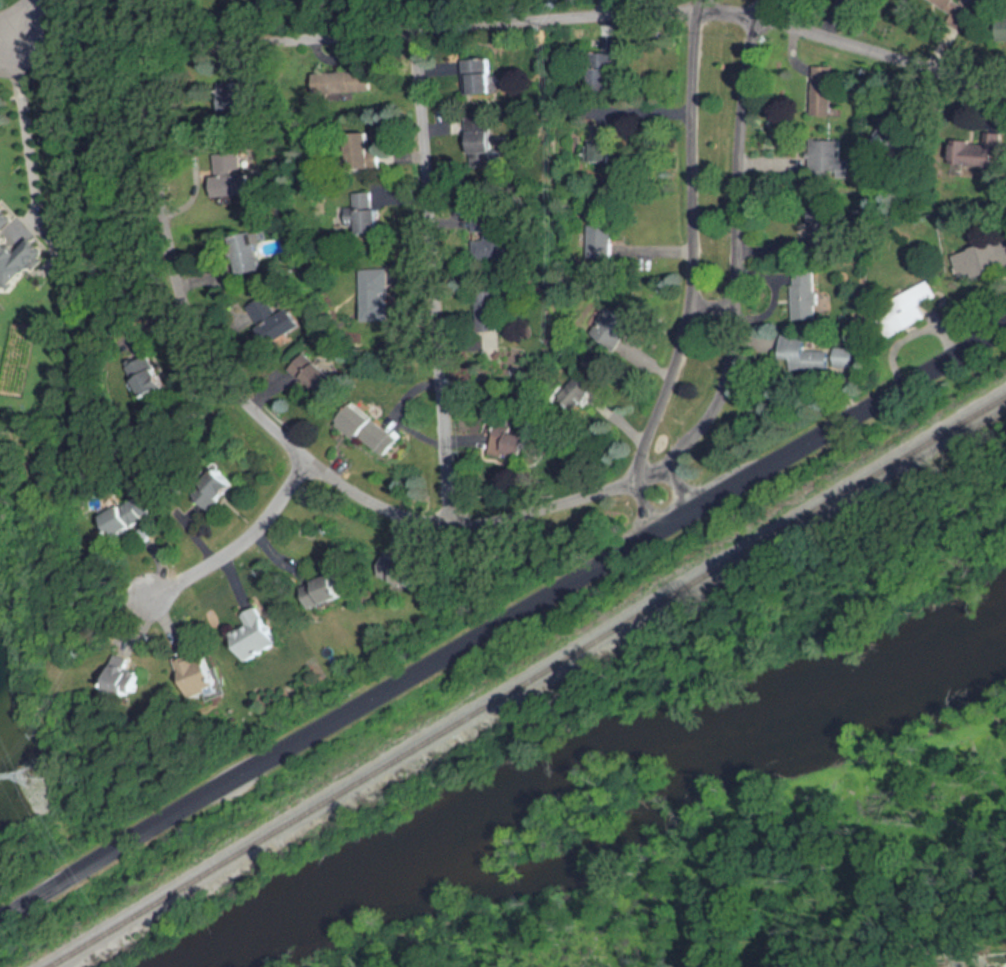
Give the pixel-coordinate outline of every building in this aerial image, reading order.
[(492,95),(491,58),(461,59),(461,95),(492,95)] [(812,116),(832,116),(832,65),(812,65),(812,116)] [(369,73),(330,73),(330,92),(369,92),(369,73)] [(253,79),(217,84),(221,115),(257,110),(253,79)] [(493,173),(493,116),(467,116),(467,173),(493,173)] [(891,139),(904,139),(904,127),(891,127),(891,139)] [(998,132),(984,133),(984,142),(958,142),(959,170),(998,169),(998,132)] [(848,176),(849,160),(839,160),(839,140),(808,140),(808,176),(848,176)] [(214,197),(248,194),(246,170),(236,171),(235,161),(211,162),(214,197)] [(357,233),(381,232),(380,207),(372,208),(371,192),(351,193),(352,206),(332,207),(333,228),(356,227),(357,233)] [(11,292),(54,254),(9,203),(0,211),(0,280),(11,292)] [(810,242),(835,242),(835,206),(810,206),(810,242)] [(252,232),(228,237),(236,275),(259,270),(252,232)] [(992,273),(989,249),(954,253),(956,277),(992,273)] [(362,321),(390,320),(388,268),(360,269),(362,321)] [(792,321),(816,320),(815,268),(792,268),(792,321)] [(921,304),(936,297),(929,283),(873,309),(887,339),(928,320),(921,304)] [(285,307),(274,315),(261,295),(243,307),(269,346),(298,326),(285,307)] [(585,332),(620,349),(633,320),(598,304),(585,332)] [(790,372),(829,370),(828,350),(805,351),(804,335),(781,336),(781,360),(790,360),(790,372)] [(834,348),(834,368),(852,368),(852,348),(834,348)] [(289,367),(325,400),(340,384),(304,351),(289,367)] [(168,386),(145,354),(124,369),(147,401),(168,386)] [(340,424),(389,458),(403,438),(355,404),(340,424)] [(492,456),(529,456),(530,430),(492,430),(492,456)] [(169,507),(183,528),(239,490),(226,470),(169,507)] [(103,516),(115,539),(146,523),(134,500),(103,516)] [(423,564),(381,553),(375,576),(417,588),(423,564)] [(314,612),(349,595),(338,572),(303,589),(314,612)] [(243,615),(248,626),(233,633),(247,662),(281,645),(262,606),(243,615)] [(173,660),(192,699),(221,684),(206,651),(194,657),(191,651),(173,660)] [(106,691),(132,693),(135,658),(109,655),(106,691)]
